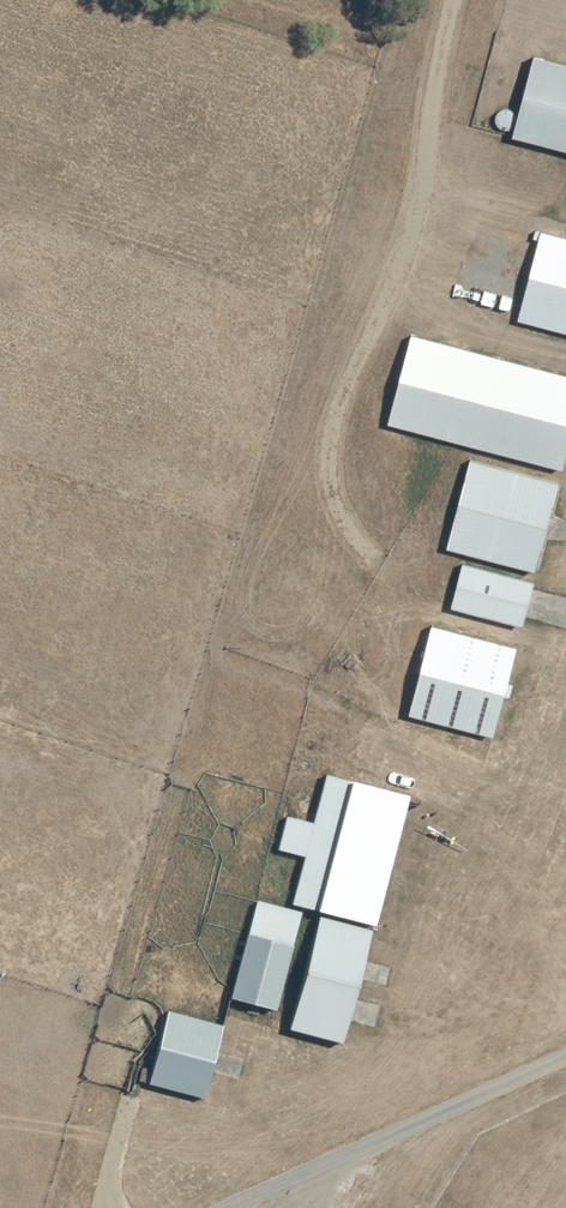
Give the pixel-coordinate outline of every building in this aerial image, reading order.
[(565,150),(565,65),(535,57),(514,137),(565,150)] [(537,232),(534,240),(540,242),(520,321),(565,333),(565,239),(537,232)] [(411,336),(388,424),(564,469),(565,463),(565,376),(411,336)] [(560,484),(471,460),(448,548),(537,572),(560,484)] [(522,627),(534,583),(464,565),(452,608),(522,627)] [(519,649),(433,626),(409,714),(494,737),(519,649)] [(373,927),(407,797),(327,777),(314,825),(287,818),(279,852),(304,858),(292,906),(373,927)] [(301,913),(256,902),(231,1002),(275,1013),(301,913)] [(372,932),(319,918),(289,1031),(342,1045),(372,932)] [(223,1027),(167,1012),(148,1086),(204,1100),(223,1027)]
